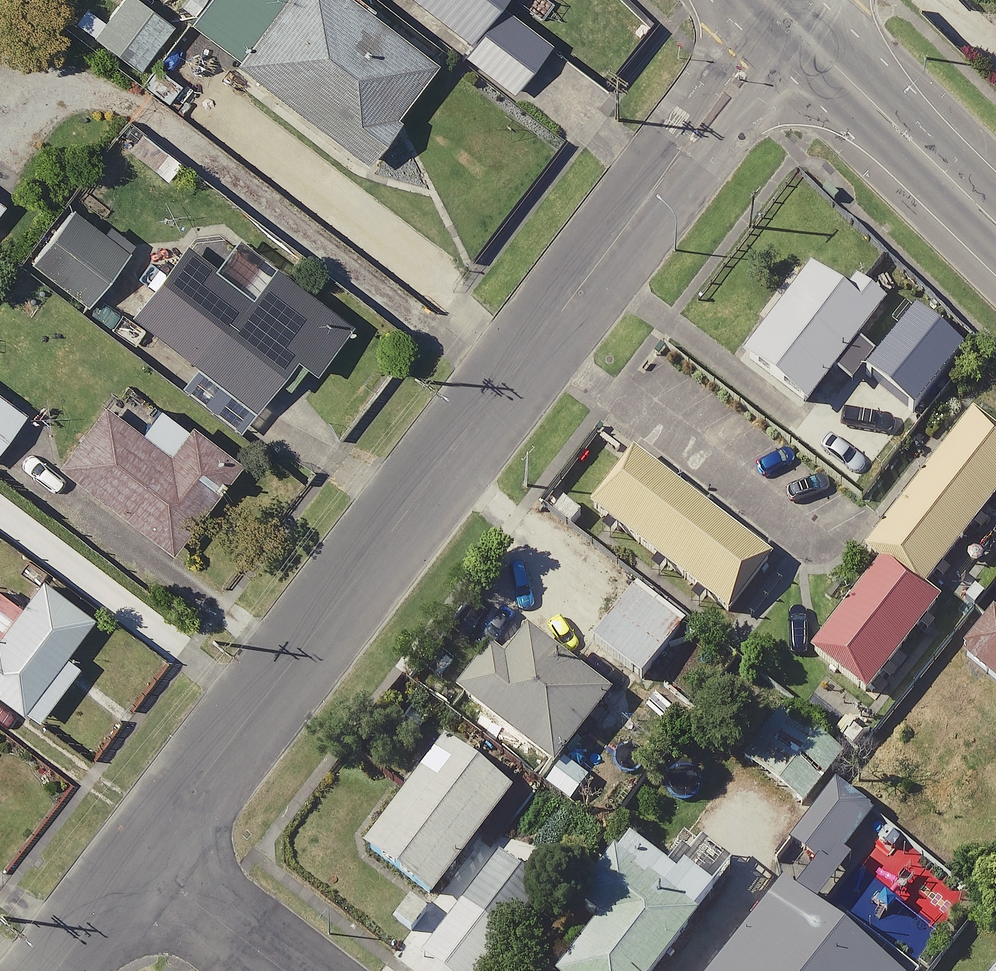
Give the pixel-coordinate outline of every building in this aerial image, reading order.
[(126,0),(106,0),(82,34),(129,67),(160,23),(126,0)] [(339,0),(187,0),(174,17),(236,63),(232,68),(348,156),(420,61),(339,0)] [(456,38),(449,47),(499,86),(536,40),(484,0),(406,0),(456,38)] [(113,245),(57,204),(19,256),(76,297),(113,245)] [(237,293),(169,242),(118,311),(243,404),(264,377),(274,385),(291,362),(302,370),(337,323),(258,265),(237,293)] [(885,325),(823,276),(754,362),(816,411),(885,325)] [(226,457),(152,399),(126,431),(89,402),(44,460),(155,547),(226,457)] [(0,401),(0,425),(11,410),(0,401)] [(933,595),(995,512),(995,431),(980,419),(877,555),(890,565),(815,654),(869,700),(937,620),(948,606),(933,595)] [(777,563),(635,454),(593,509),(735,618),(777,563)] [(25,572),(5,601),(0,597),(0,701),(24,717),(64,660),(50,650),(78,610),(25,572)] [(689,632),(633,589),(593,641),(649,684),(689,632)] [(969,660),(995,681),(995,625),(969,660)] [(615,700),(538,640),(515,671),(500,659),(468,700),(559,771),(615,700)] [(522,799),(450,745),(370,850),(442,905),(522,799)] [(829,780),(782,746),(761,774),(808,809),(829,780)] [(872,818),(839,791),(794,845),(828,873),(872,818)] [(668,824),(599,918),(615,930),(586,970),(682,970),(731,904),(702,883),(719,861),(668,824)] [(509,858),(433,963),(443,970),(500,970),(557,893),(509,858)] [(836,871),(812,901),(792,885),(722,970),(899,970),(866,944),(890,914),(836,871)]
